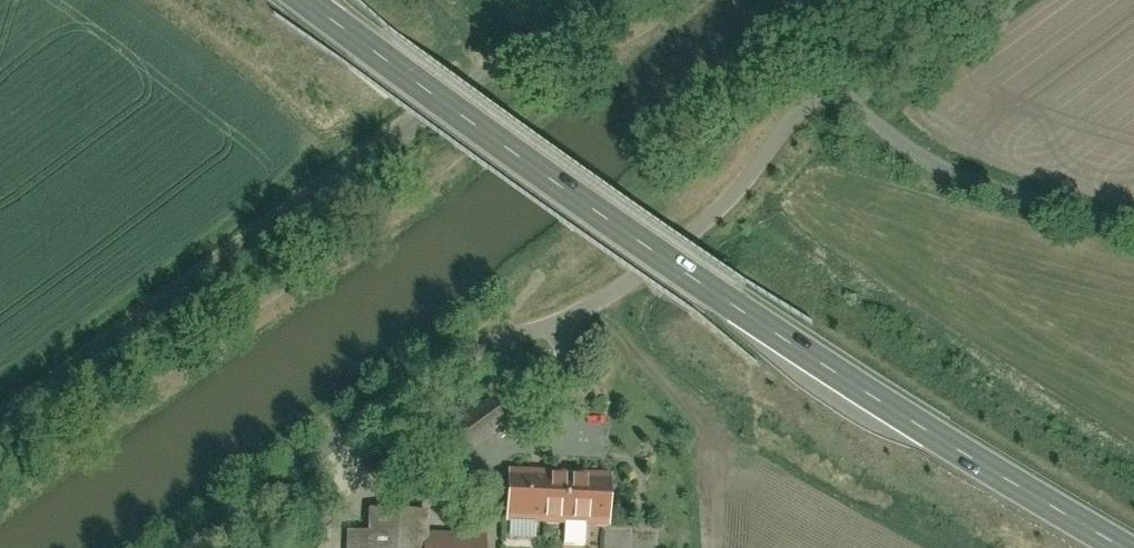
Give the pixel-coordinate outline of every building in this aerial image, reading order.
[(489,414),(439,452),(455,472),(505,434),(489,414)] [(606,476),(502,471),(500,522),(604,527),(606,476)] [(348,512),(346,547),(424,547),(424,538),(426,516),(348,512)] [(424,538),(424,547),(483,547),(484,542),(424,538)]
